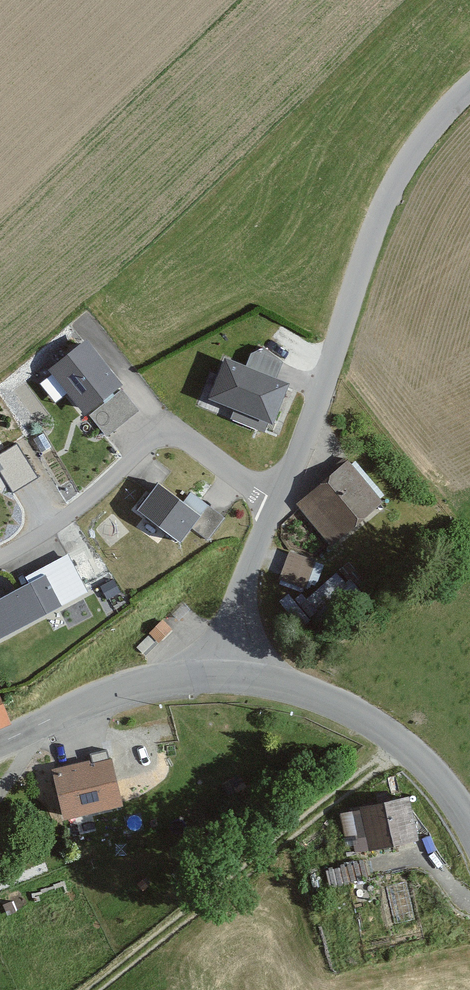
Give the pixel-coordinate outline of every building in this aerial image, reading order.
[(119,378),(85,337),(51,364),(85,405),(119,378)] [(285,376),(226,353),(212,389),(271,412),(285,376)] [(378,506),(345,465),(295,507),(328,547),(378,506)] [(191,515),(152,487),(133,513),(172,542),(191,515)] [(315,565),(288,556),(279,582),(306,592),(315,565)] [(39,577),(0,597),(0,637),(55,608),(39,577)] [(183,600),(171,611),(178,619),(190,608),(183,600)] [(171,628),(161,619),(150,631),(159,640),(171,628)] [(107,757),(46,770),(57,821),(118,808),(107,757)] [(415,842),(406,801),(359,810),(367,854),(415,842)]
